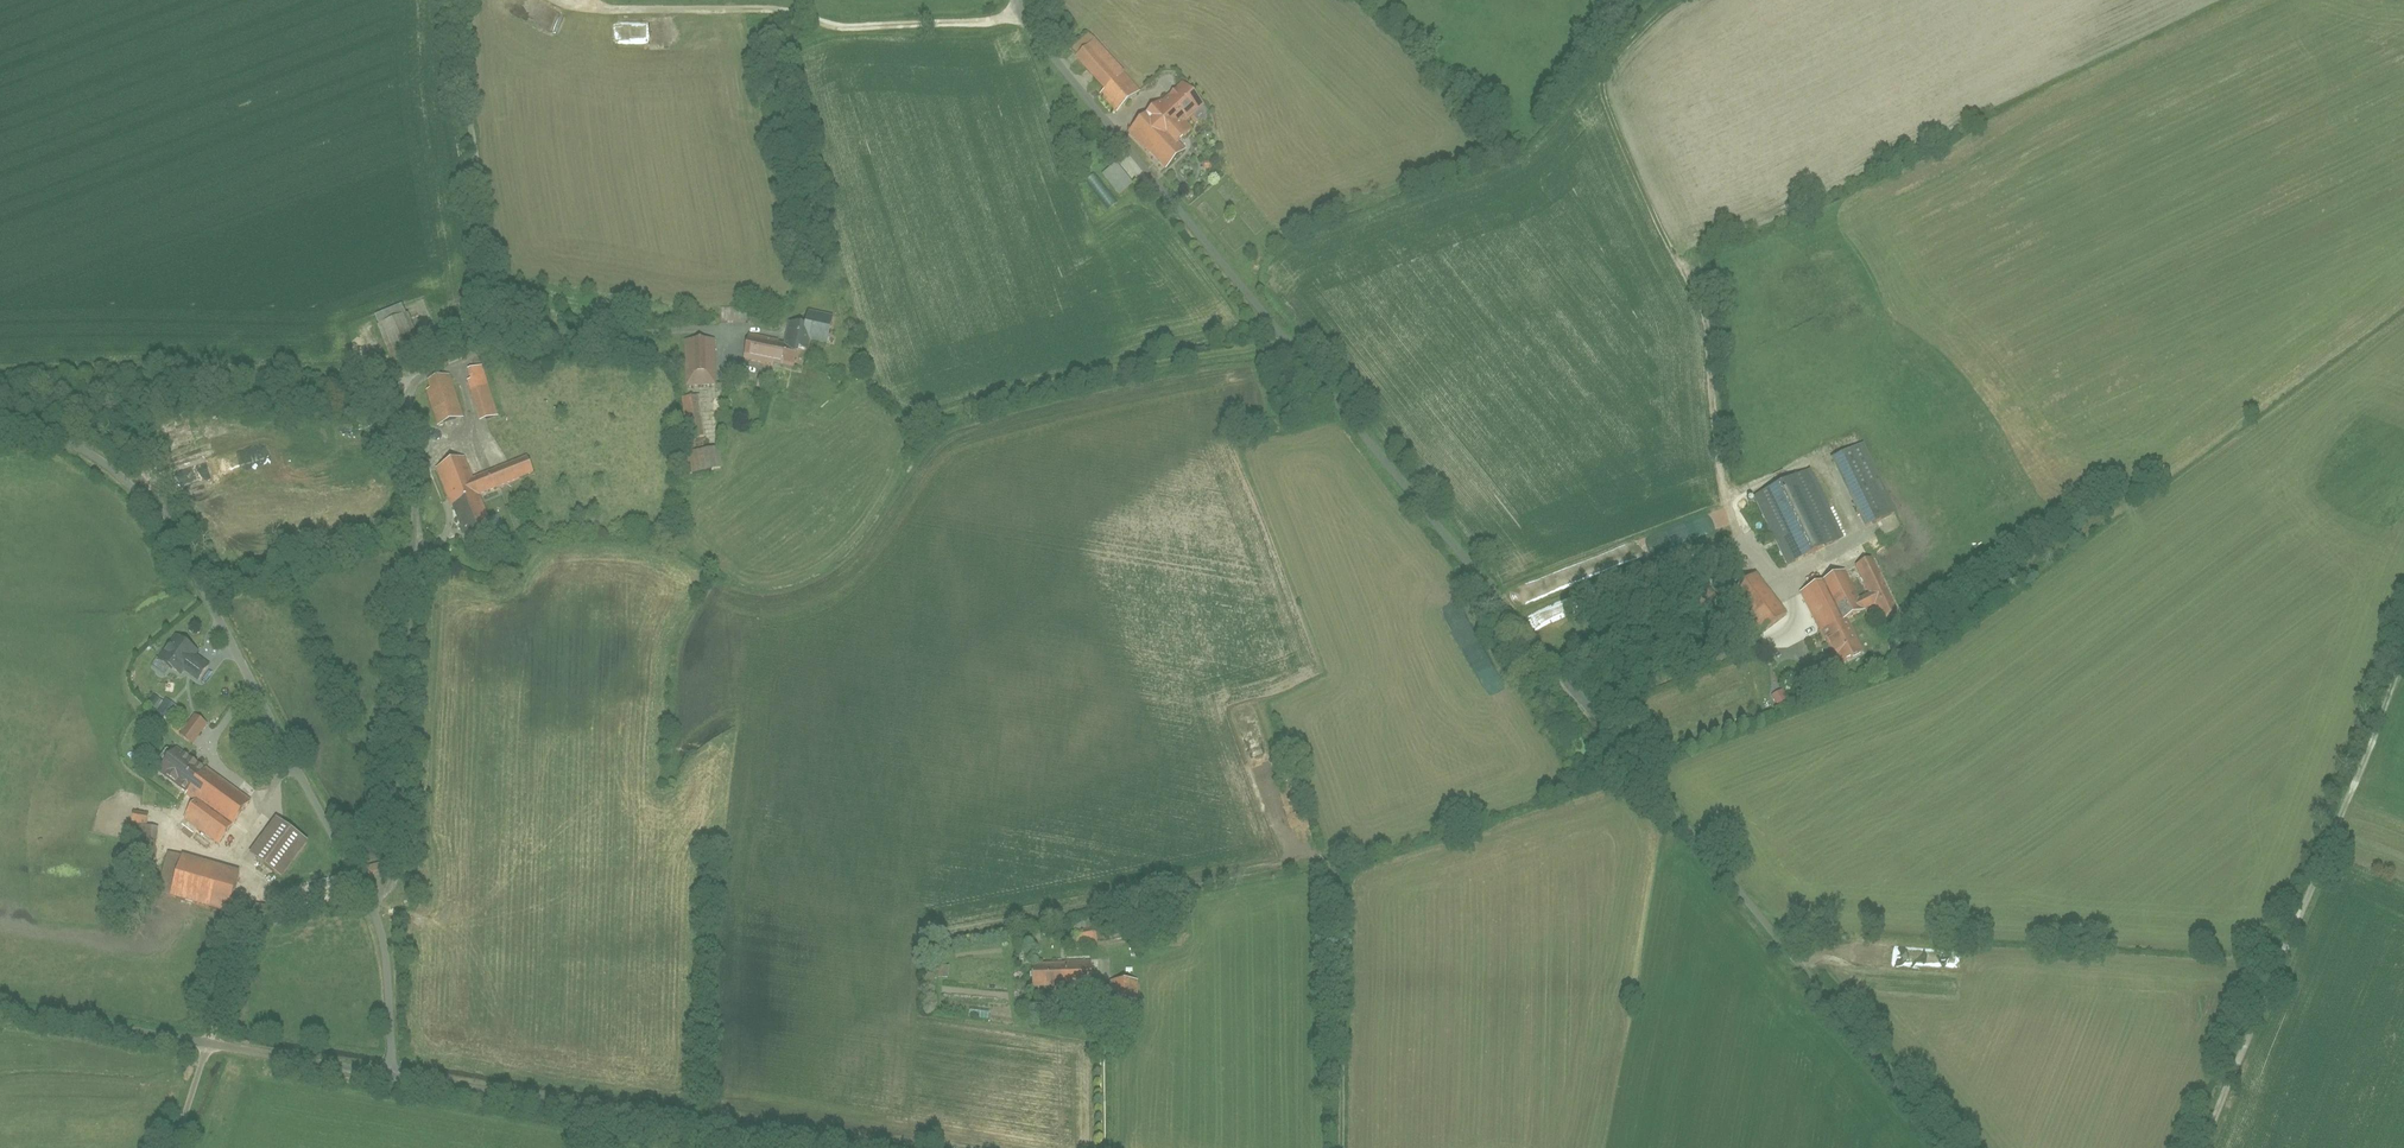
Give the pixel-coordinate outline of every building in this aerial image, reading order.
[(1102,41),(1079,61),(1105,92),(1096,100),(1111,119),(1120,111),(1122,113),(1146,93),(1102,41)] [(1186,151),(1174,138),(1208,107),(1186,84),(1130,135),(1163,171),(1186,151)] [(1120,169),(1104,180),(1120,202),(1135,190),(1120,169)] [(723,311),(724,325),(753,325),(752,310),(723,311)] [(376,325),(395,366),(422,353),(404,312),(376,325)] [(793,324),(789,343),(753,335),(748,358),(799,369),(802,352),(814,354),(817,343),(834,346),(839,320),(814,315),(812,327),(793,324)] [(687,341),(688,388),(720,387),(718,340),(687,341)] [(468,373),(481,421),(500,416),(488,368),(468,373)] [(455,380),(427,386),(436,429),(464,423),(455,380)] [(682,402),(686,442),(707,440),(704,400),(682,402)] [(1859,441),(1830,455),(1863,526),(1892,512),(1859,441)] [(720,465),(717,446),(683,452),(686,470),(720,465)] [(463,453),(434,465),(467,552),(501,539),(485,499),(536,479),(527,454),(471,475),(463,453)] [(1752,500),(1779,563),(1827,543),(1801,479),(1752,500)] [(1844,572),(1799,593),(1827,654),(1855,641),(1848,626),(1874,614),(1880,626),(1905,615),(1878,554),(1851,566),(1864,595),(1856,598),(1844,572)] [(1754,575),(1731,592),(1762,635),(1785,619),(1754,575)] [(215,667),(198,655),(201,652),(181,637),(161,664),(180,678),(185,672),(201,685),(215,667)] [(168,699),(157,714),(167,721),(178,706),(168,699)] [(204,724),(193,715),(178,734),(189,743),(204,724)] [(252,807),(179,749),(159,774),(191,800),(178,817),(218,849),(252,807)] [(156,863),(157,817),(133,817),(133,863),(156,863)] [(306,841),(275,817),(248,853),(279,877),(306,841)] [(238,871),(167,852),(156,894),(227,912),(238,871)] [(382,864),(367,867),(370,877),(384,874),(382,864)] [(1098,929),(1072,931),(1073,948),(1099,946),(1098,929)] [(1092,960),(1030,963),(1032,988),(1093,986),(1092,960)] [(1136,981),(1111,981),(1111,1017),(1136,1017),(1136,981)]
